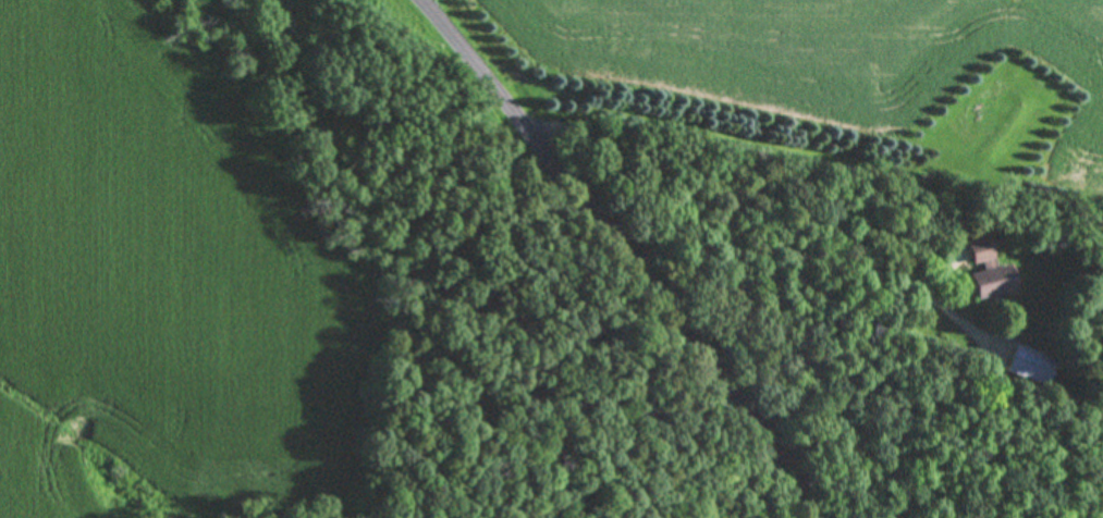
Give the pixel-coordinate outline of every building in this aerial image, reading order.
[(1011,291),(1005,267),(992,269),(985,239),(964,244),(970,271),(966,272),(972,300),(1011,291)] [(1004,374),(1044,390),(1055,364),(1014,348),(1004,374)]
